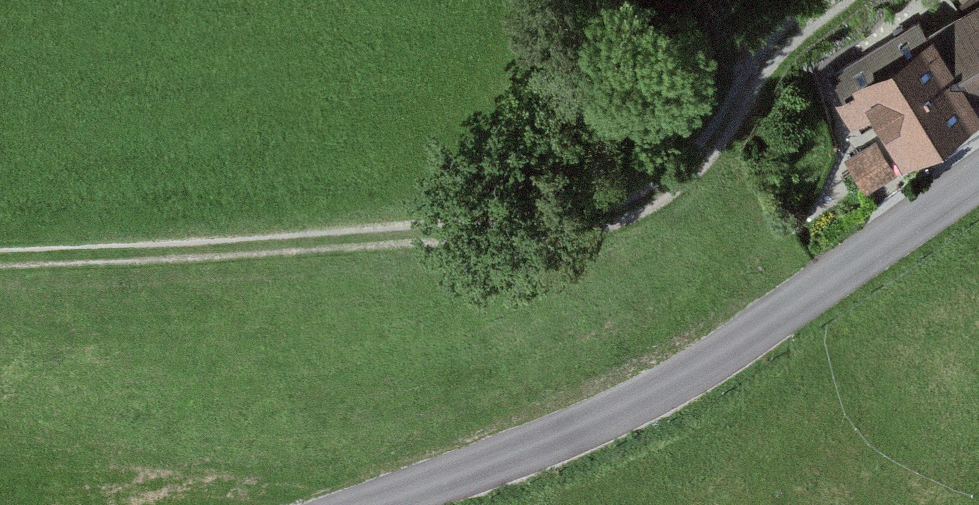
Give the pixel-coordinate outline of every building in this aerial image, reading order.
[(848,80),(857,95),(844,103),(859,128),(872,120),(894,156),(978,106),(978,3),(848,80)] [(873,144),(841,160),(855,188),(887,172),(873,144)]
